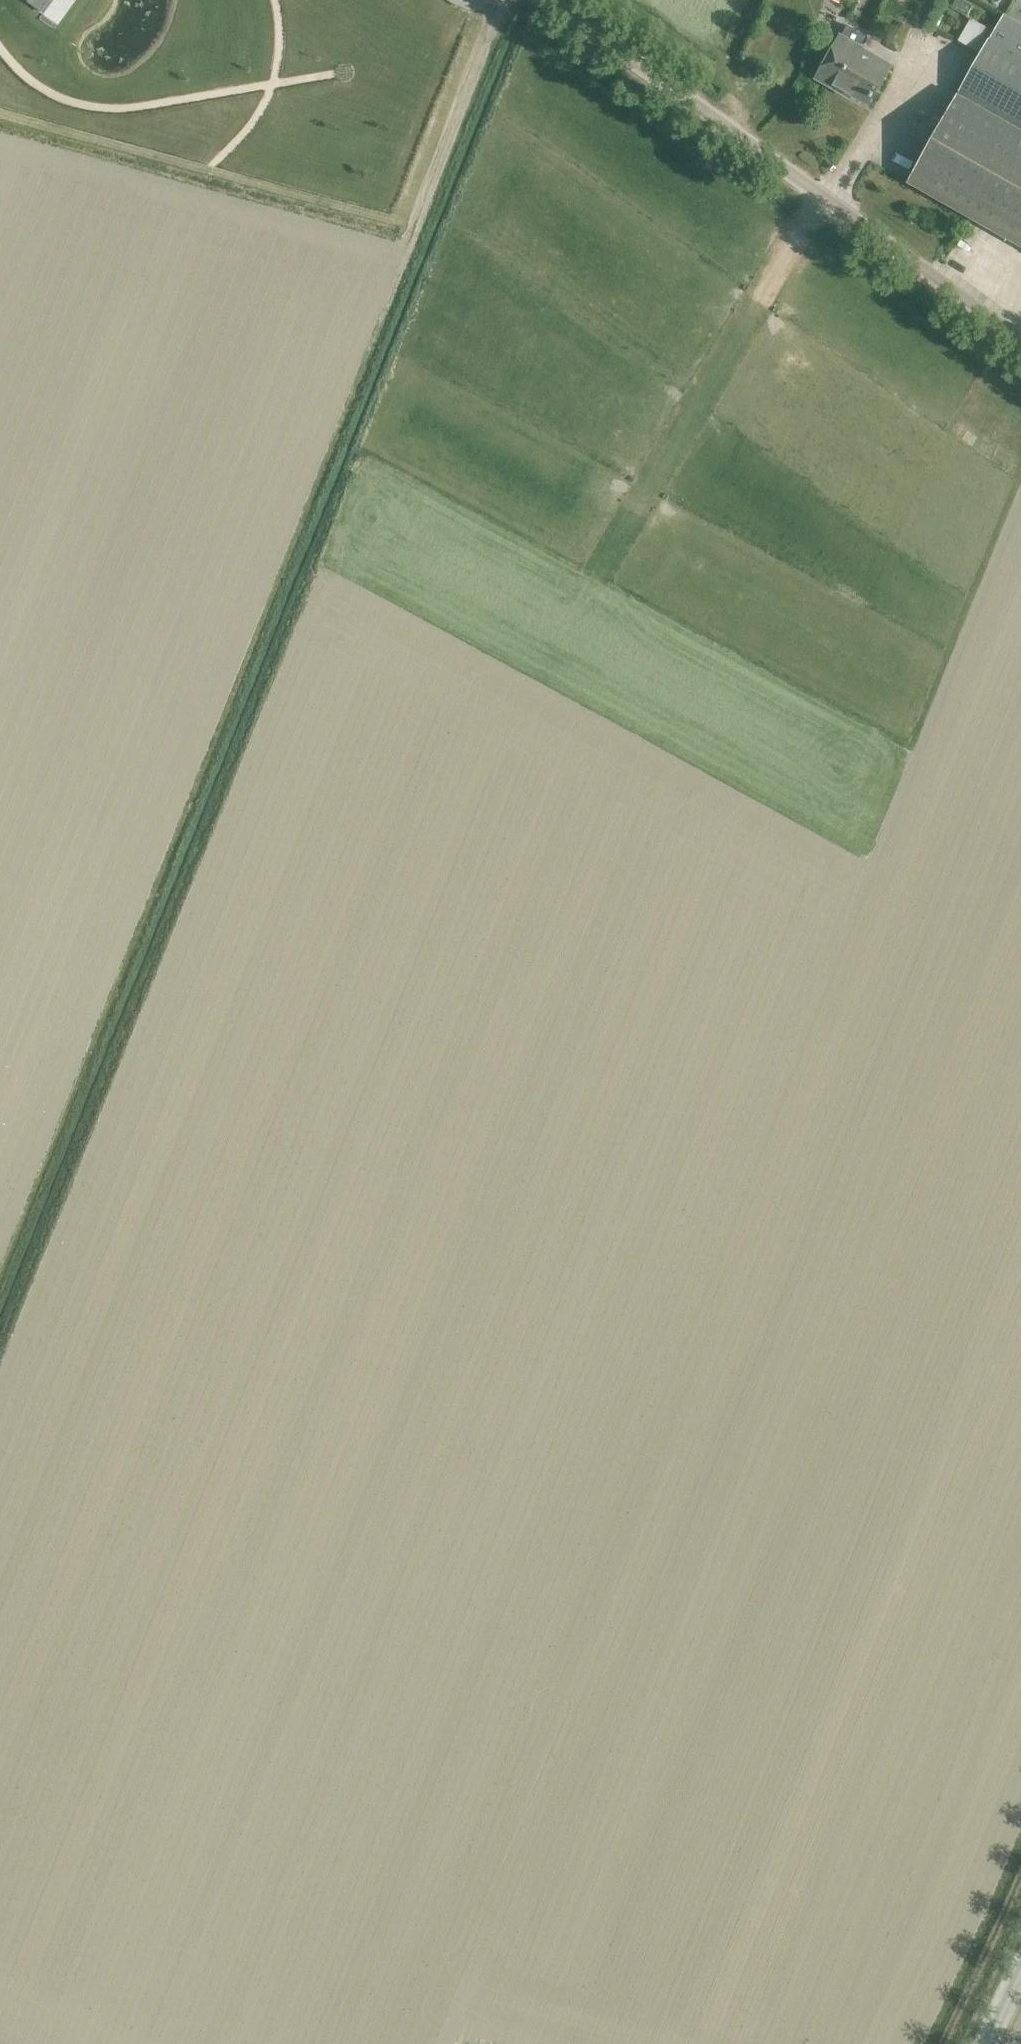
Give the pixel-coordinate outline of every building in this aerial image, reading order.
[(960,90),(908,181),(1020,244),(1020,22),(1003,12),(960,90)] [(869,103),(886,74),(858,57),(863,49),(840,35),(815,76),(839,90),(841,87),(869,103)]
